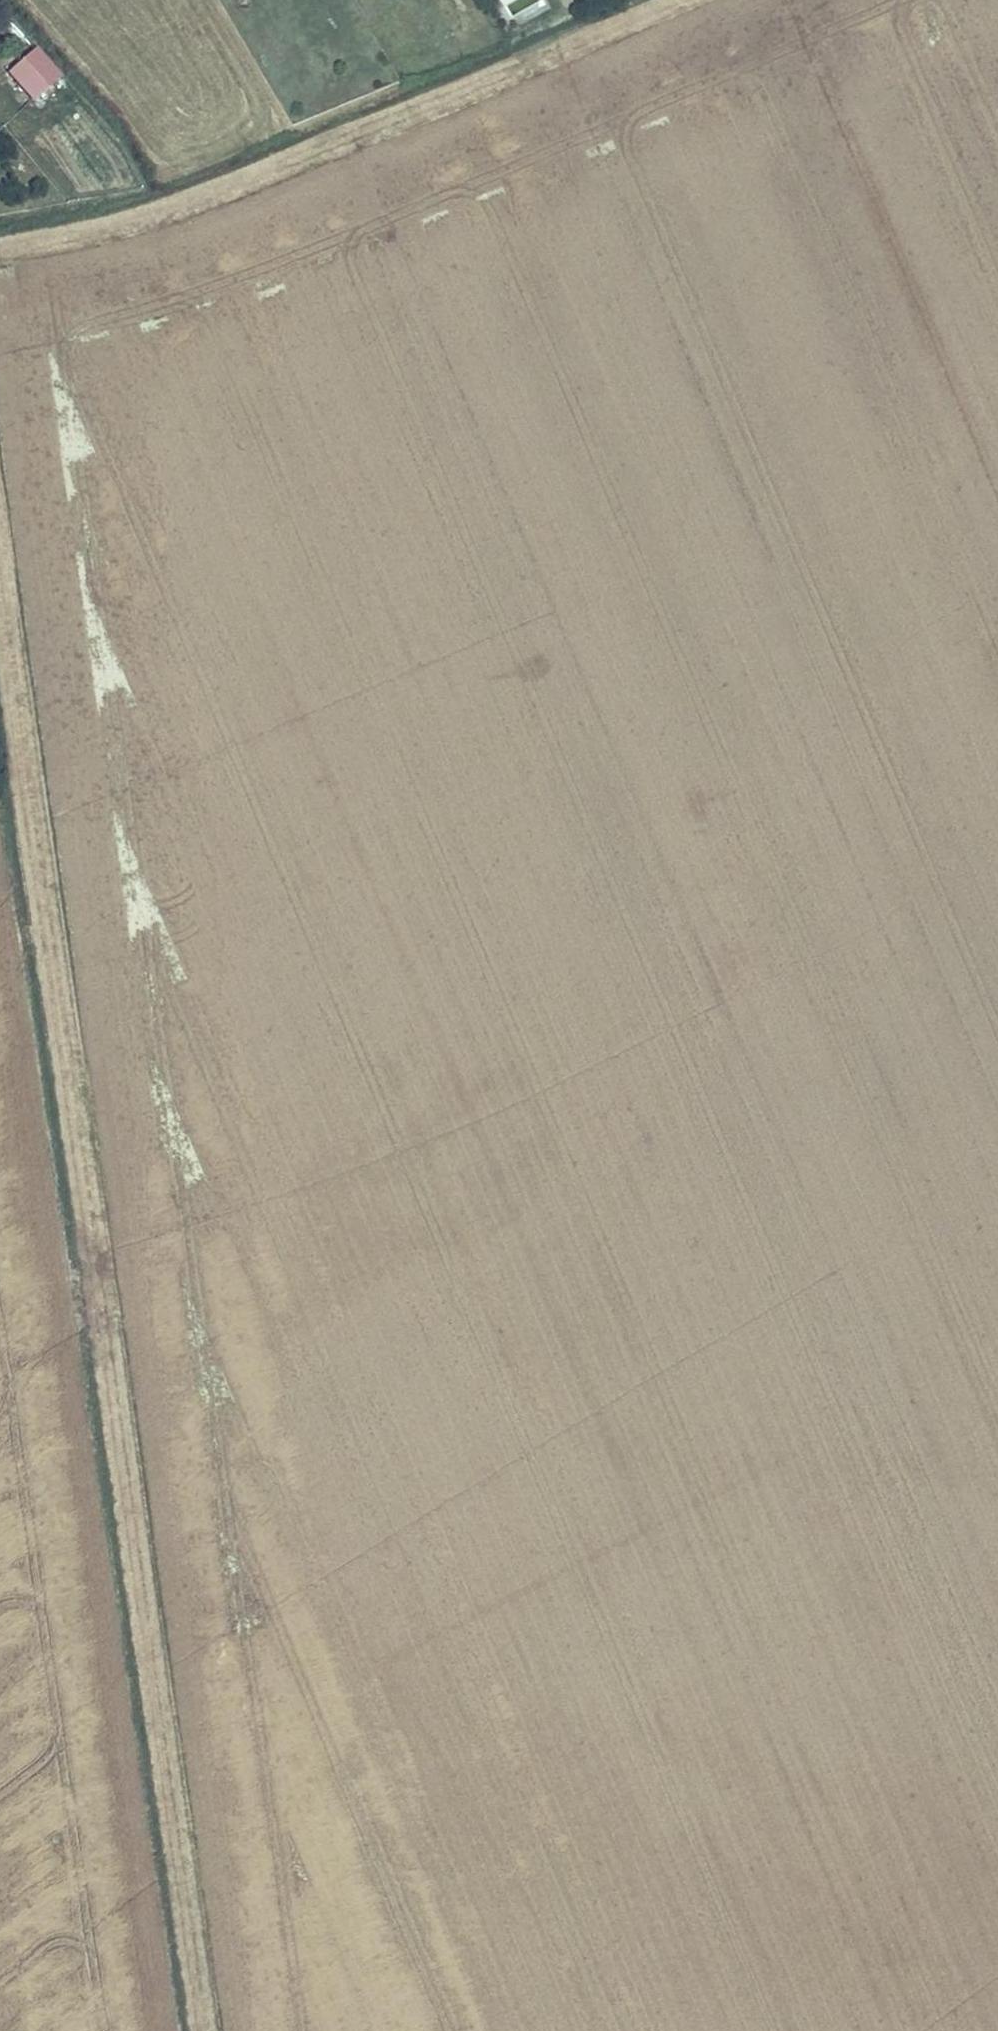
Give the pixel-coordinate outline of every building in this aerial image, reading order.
[(36,45),(5,72),(32,102),(63,75),(36,45)]
